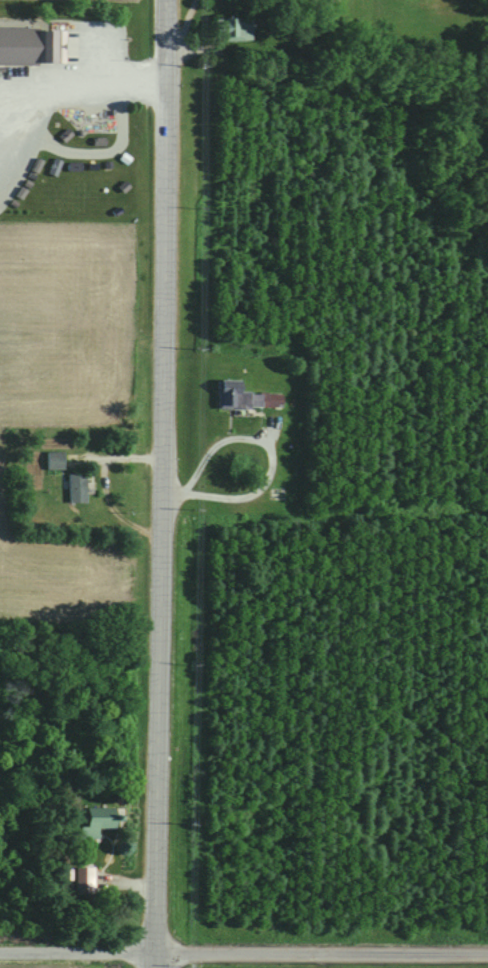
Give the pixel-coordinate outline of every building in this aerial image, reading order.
[(215,40),(253,40),(253,19),(215,19),(215,40)] [(33,49),(24,49),(24,63),(59,63),(59,30),(33,30),(33,49)] [(283,393),(242,393),(242,381),(220,381),(219,409),(283,409),(283,393)] [(48,452),(48,470),(65,470),(65,452),(48,452)] [(88,474),(70,474),(70,502),(88,502),(88,474)] [(87,827),(80,827),(80,839),(99,839),(99,828),(117,828),(117,808),(87,808),(87,827)] [(94,895),(94,868),(77,868),(77,895),(94,895)]
